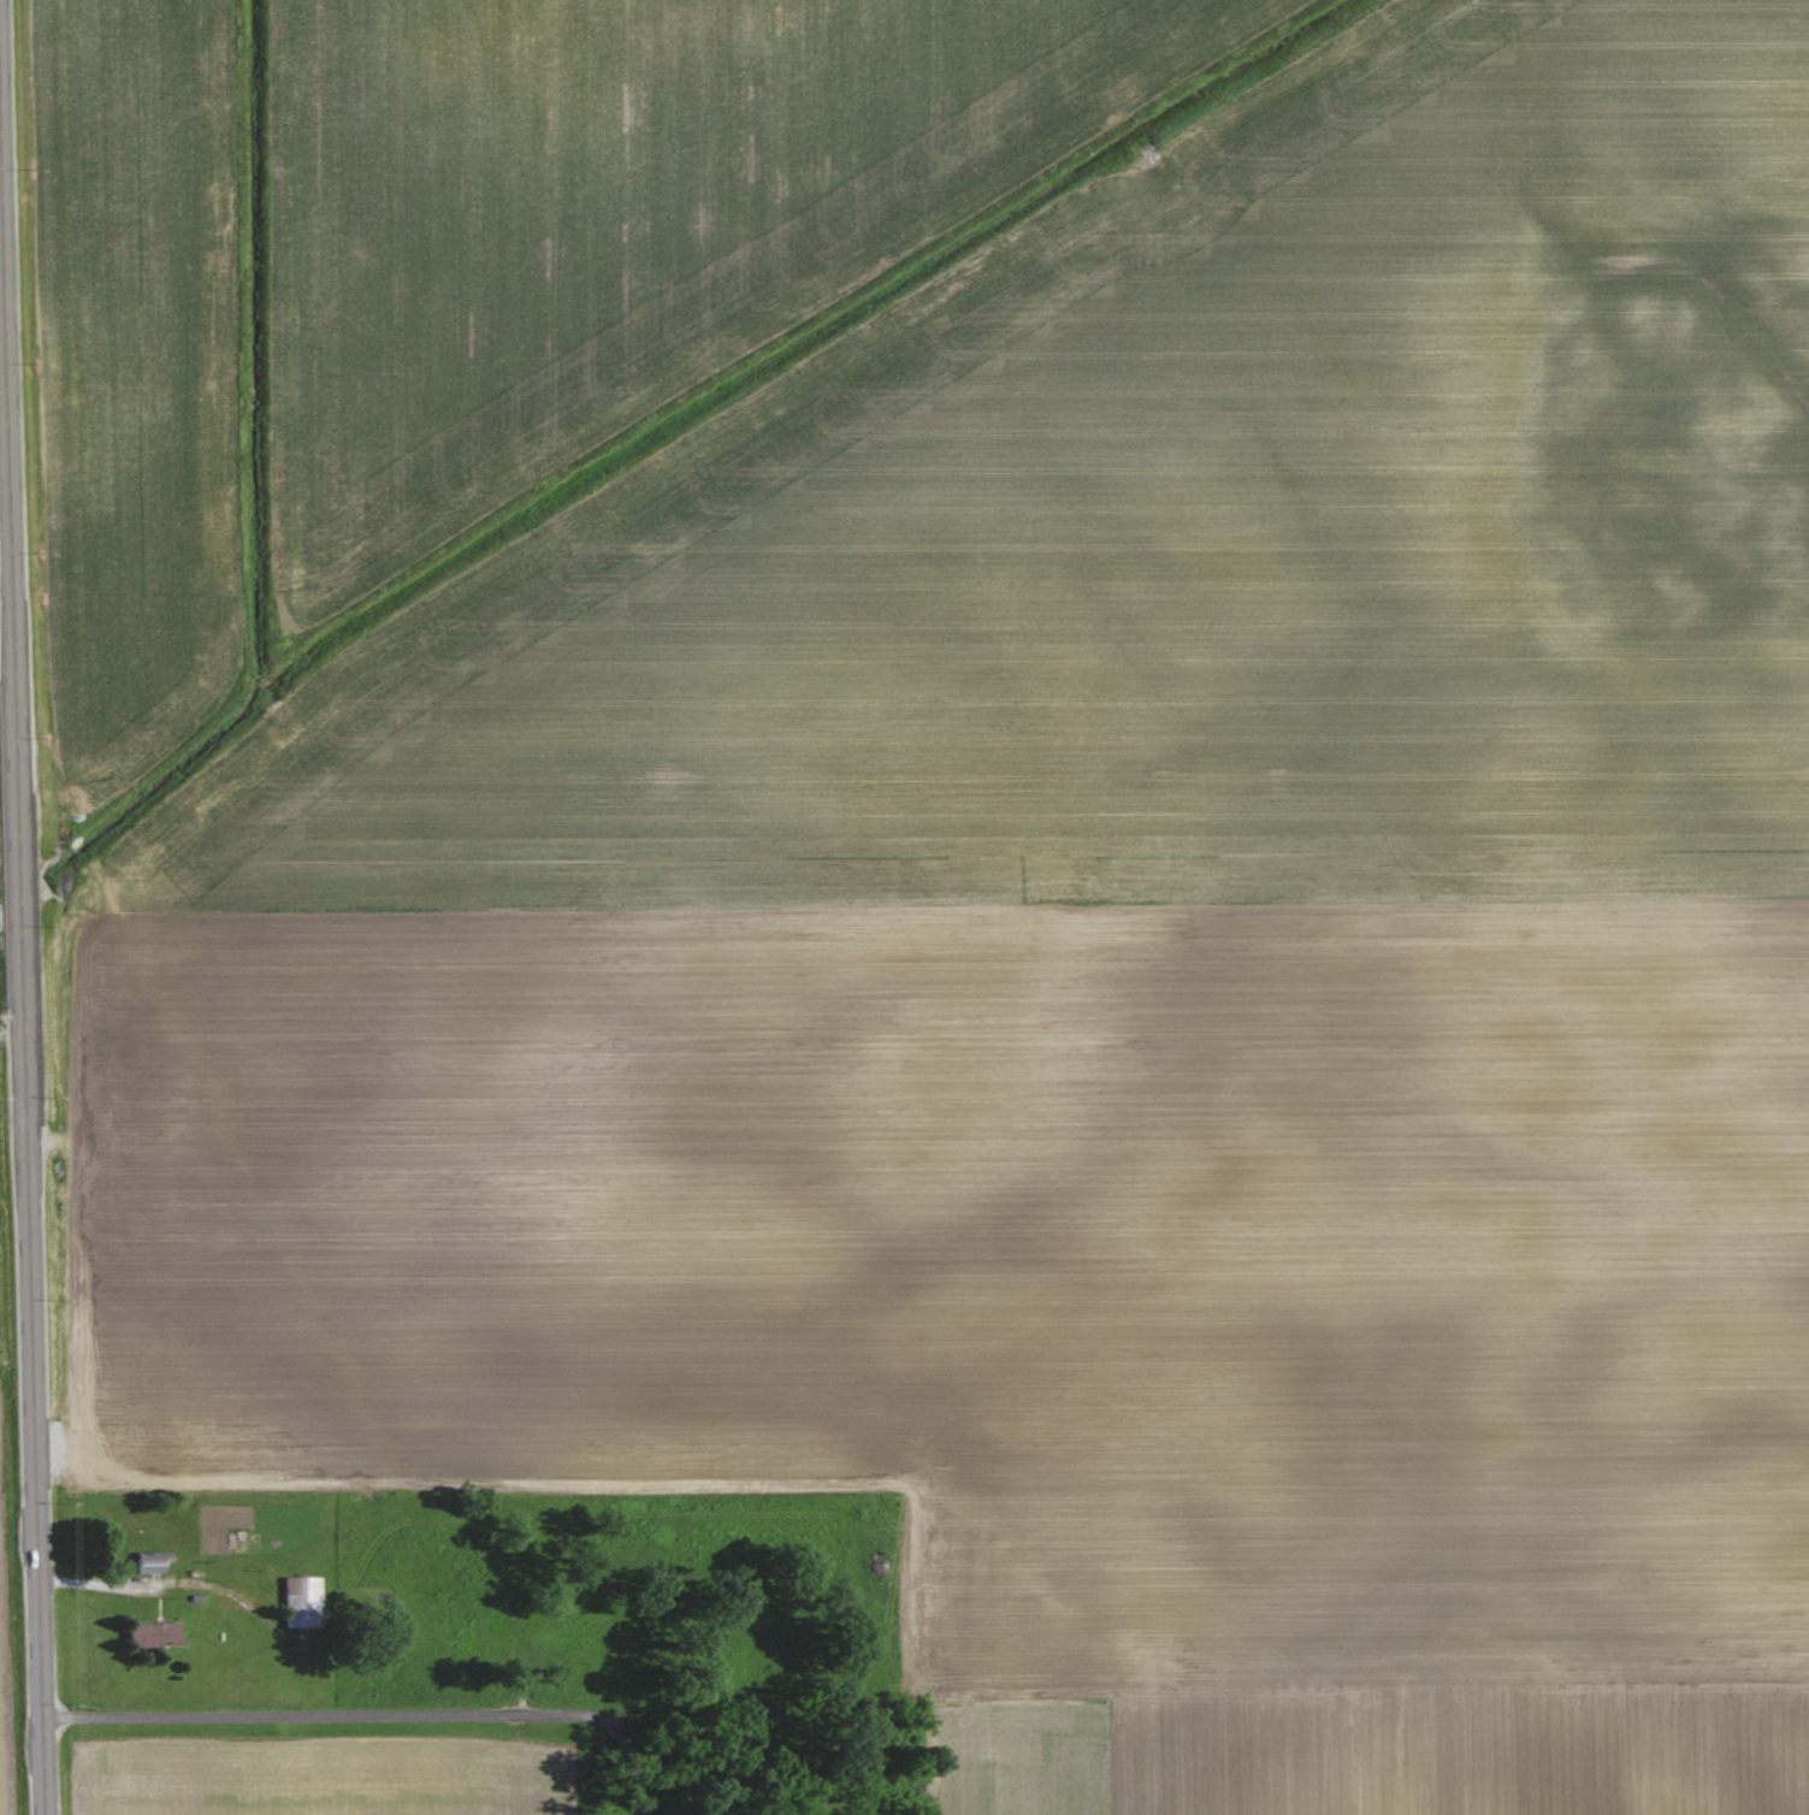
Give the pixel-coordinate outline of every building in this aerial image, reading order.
[(138,1573),(172,1573),(172,1551),(138,1551),(138,1573)] [(323,1576),(286,1576),(286,1627),(323,1627),(323,1576)] [(183,1646),(183,1623),(134,1623),(134,1646),(183,1646)]
